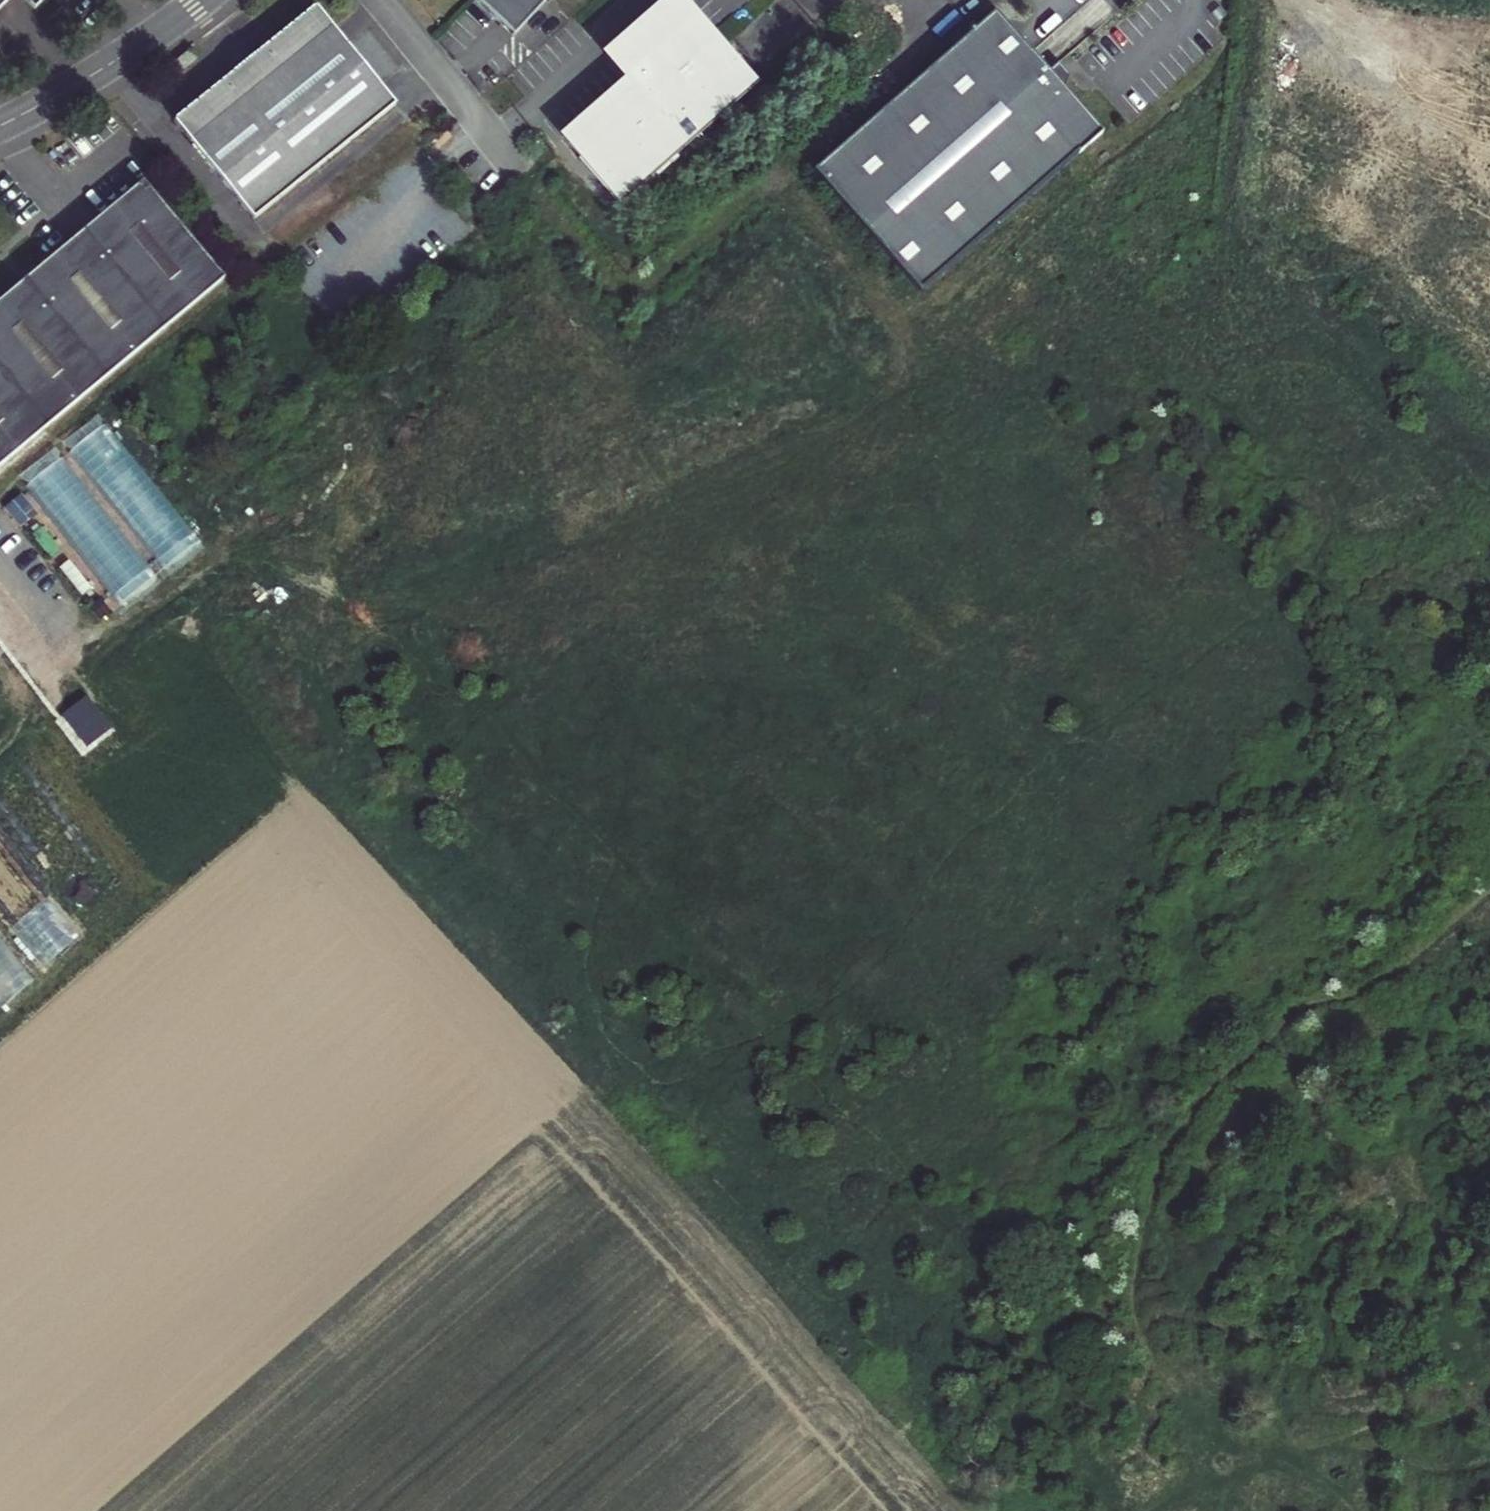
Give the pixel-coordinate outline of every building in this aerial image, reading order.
[(10,0),(0,0),(0,9),(10,0)] [(44,0),(23,0),(33,10),(44,0)] [(550,0),(473,0),(516,39),(551,1),(550,0)] [(694,0),(674,0),(616,50),(638,76),(597,112),(574,132),(630,197),(764,81),(694,0)] [(259,57),(254,61),(250,64),(226,84),(176,126),(256,223),(396,108),(316,10),(259,57)] [(996,16),(813,174),(918,294),(1100,136),(1062,92),(1071,80),(1058,66),(1048,75),(996,16)] [(229,276),(149,178),(0,301),(0,465),(229,276)] [(115,419),(73,443),(88,469),(130,446),(115,419)] [(162,552),(166,566),(207,553),(195,514),(166,523),(174,548),(162,552)] [(114,581),(125,605),(166,587),(155,563),(114,581)]
